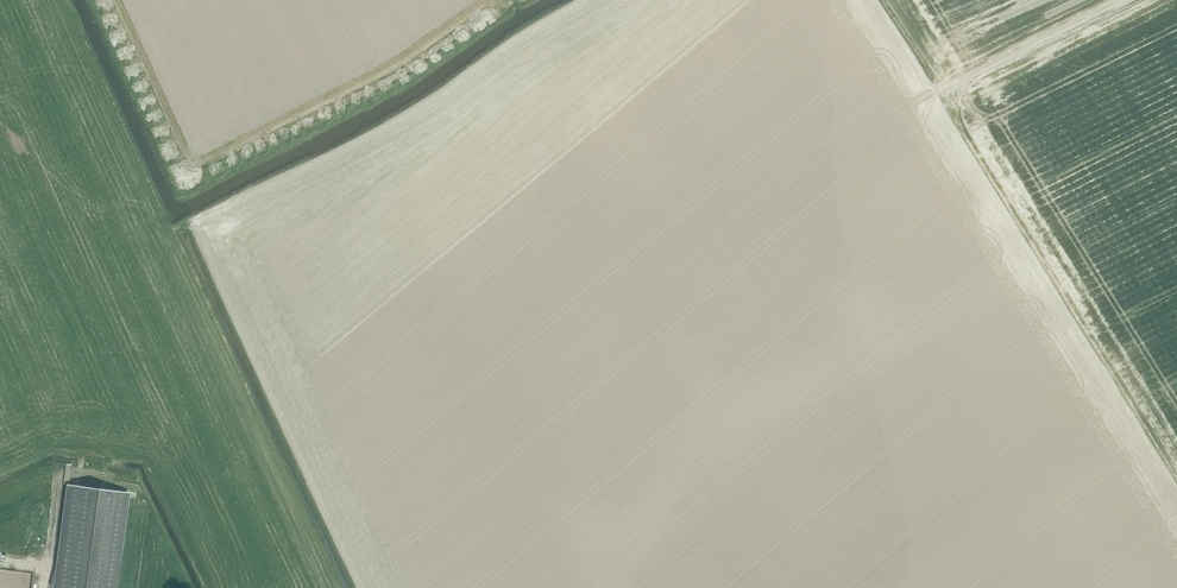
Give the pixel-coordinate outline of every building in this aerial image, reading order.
[(129,493),(67,485),(54,587),(118,587),(129,493)]
